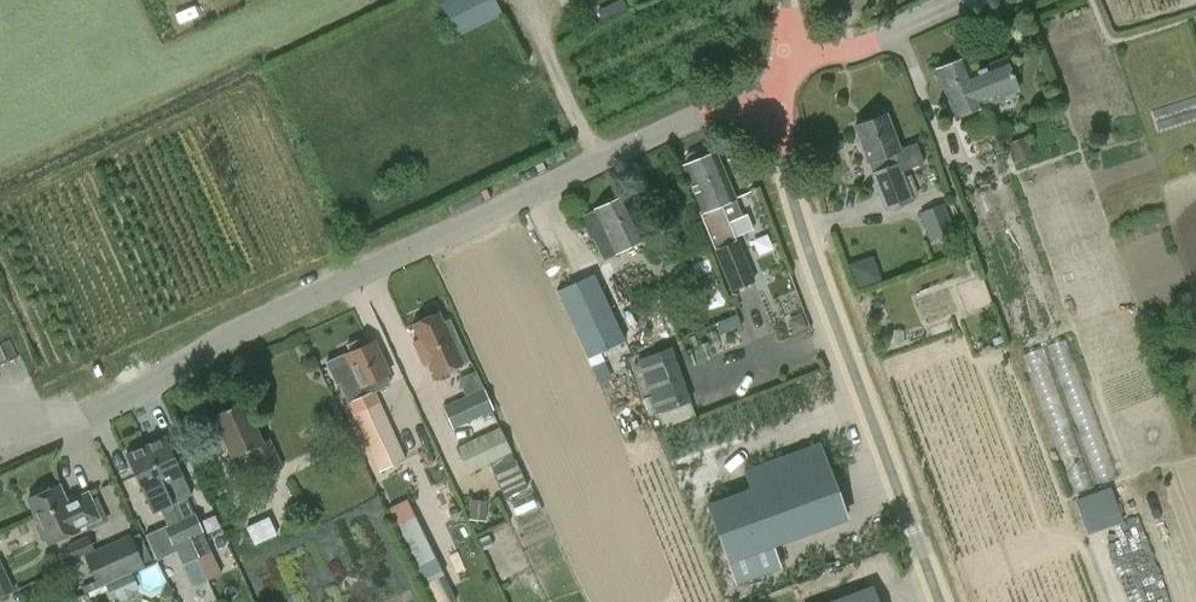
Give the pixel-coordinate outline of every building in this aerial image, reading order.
[(440,1),(457,36),(502,14),(495,0),(442,0),(440,1)] [(954,116),(990,102),(978,71),(975,72),(969,57),(935,71),(954,116)] [(978,71),(990,102),(1018,91),(1005,60),(978,71)] [(900,172),(923,163),(915,142),(898,149),(885,114),(854,126),(886,210),(911,200),(900,172)] [(1033,155),(1026,136),(1008,143),(1015,162),(1033,155)] [(699,212),(732,289),(753,281),(734,236),(752,229),(746,214),(741,216),(715,152),(711,154),(709,149),(705,148),(687,154),(685,159),(687,164),(682,165),(702,211),(699,212)] [(593,210),(594,211),(581,218),(590,238),(593,237),(603,258),(645,238),(624,195),(593,210)] [(922,209),(929,236),(950,231),(943,203),(922,209)] [(858,289),(882,280),(872,255),(849,263),(858,289)] [(595,273),(557,290),(588,358),(626,341),(595,273)] [(450,319),(442,323),(437,312),(411,323),(417,338),(412,340),(423,365),(436,360),(442,373),(468,361),(450,319)] [(718,322),(722,333),(741,325),(737,314),(718,322)] [(801,314),(792,318),(789,325),(793,334),(807,328),(801,314)] [(345,354),(326,362),(329,369),(336,384),(339,382),(348,403),(356,399),(361,410),(353,414),(371,456),(379,471),(404,459),(397,444),(379,401),(376,403),(371,392),(389,384),(385,376),(389,375),(373,341),(369,343),(366,336),(347,345),(350,352),(345,354)] [(1096,483),(1116,476),(1069,337),(1049,343),(1064,388),(1048,394),(1042,375),(1051,371),(1043,347),(1027,353),(1043,401),(1046,400),(1076,489),(1096,483)] [(695,415),(670,348),(637,359),(650,396),(642,398),(648,413),(656,410),(662,427),(695,415)] [(462,438),(469,435),(497,422),(491,411),(494,410),(482,387),(441,407),(451,430),(457,427),(462,438)] [(268,440),(262,443),(242,401),(211,415),(231,460),(250,451),(262,477),(281,468),(268,440)] [(499,427),(454,447),(467,474),(478,468),(489,464),(511,454),(499,427)] [(178,518),(196,558),(211,552),(204,537),(202,532),(203,532),(193,511),(187,497),(191,495),(182,475),(164,436),(145,445),(171,504),(172,504),(178,518)] [(171,504),(145,445),(125,454),(142,493),(143,493),(152,512),(160,509),(167,524),(178,519),(178,518),(172,504),(171,504)] [(751,490),(706,505),(735,583),(780,566),(772,544),(844,518),(817,445),(744,472),(751,490)] [(515,461),(492,471),(504,497),(527,486),(515,461)] [(36,495),(27,499),(39,526),(36,528),(42,541),(45,540),(48,544),(78,531),(77,527),(98,518),(87,493),(66,502),(58,485),(49,489),(47,484),(34,490),(36,495)] [(1113,485),(1077,496),(1087,531),(1124,520),(1113,485)] [(470,520),(487,522),(488,507),(471,505),(470,520)] [(426,584),(444,575),(415,515),(397,524),(426,584)] [(181,565),(196,558),(178,519),(167,524),(146,534),(156,560),(175,552),(181,565)] [(88,535),(68,544),(74,558),(94,549),(88,535)] [(94,580),(97,586),(143,565),(129,535),(83,556),(94,580)] [(484,550),(494,546),(489,536),(480,541),(484,550)] [(118,596),(120,601),(134,595),(133,591),(138,588),(132,575),(107,585),(113,599),(118,596)] [(9,580),(0,584),(0,597),(14,591),(9,580)] [(94,580),(81,586),(84,593),(97,587),(97,586),(94,580)] [(833,601),(873,601),(869,589),(833,601)] [(88,593),(68,601),(91,601),(88,593)]
